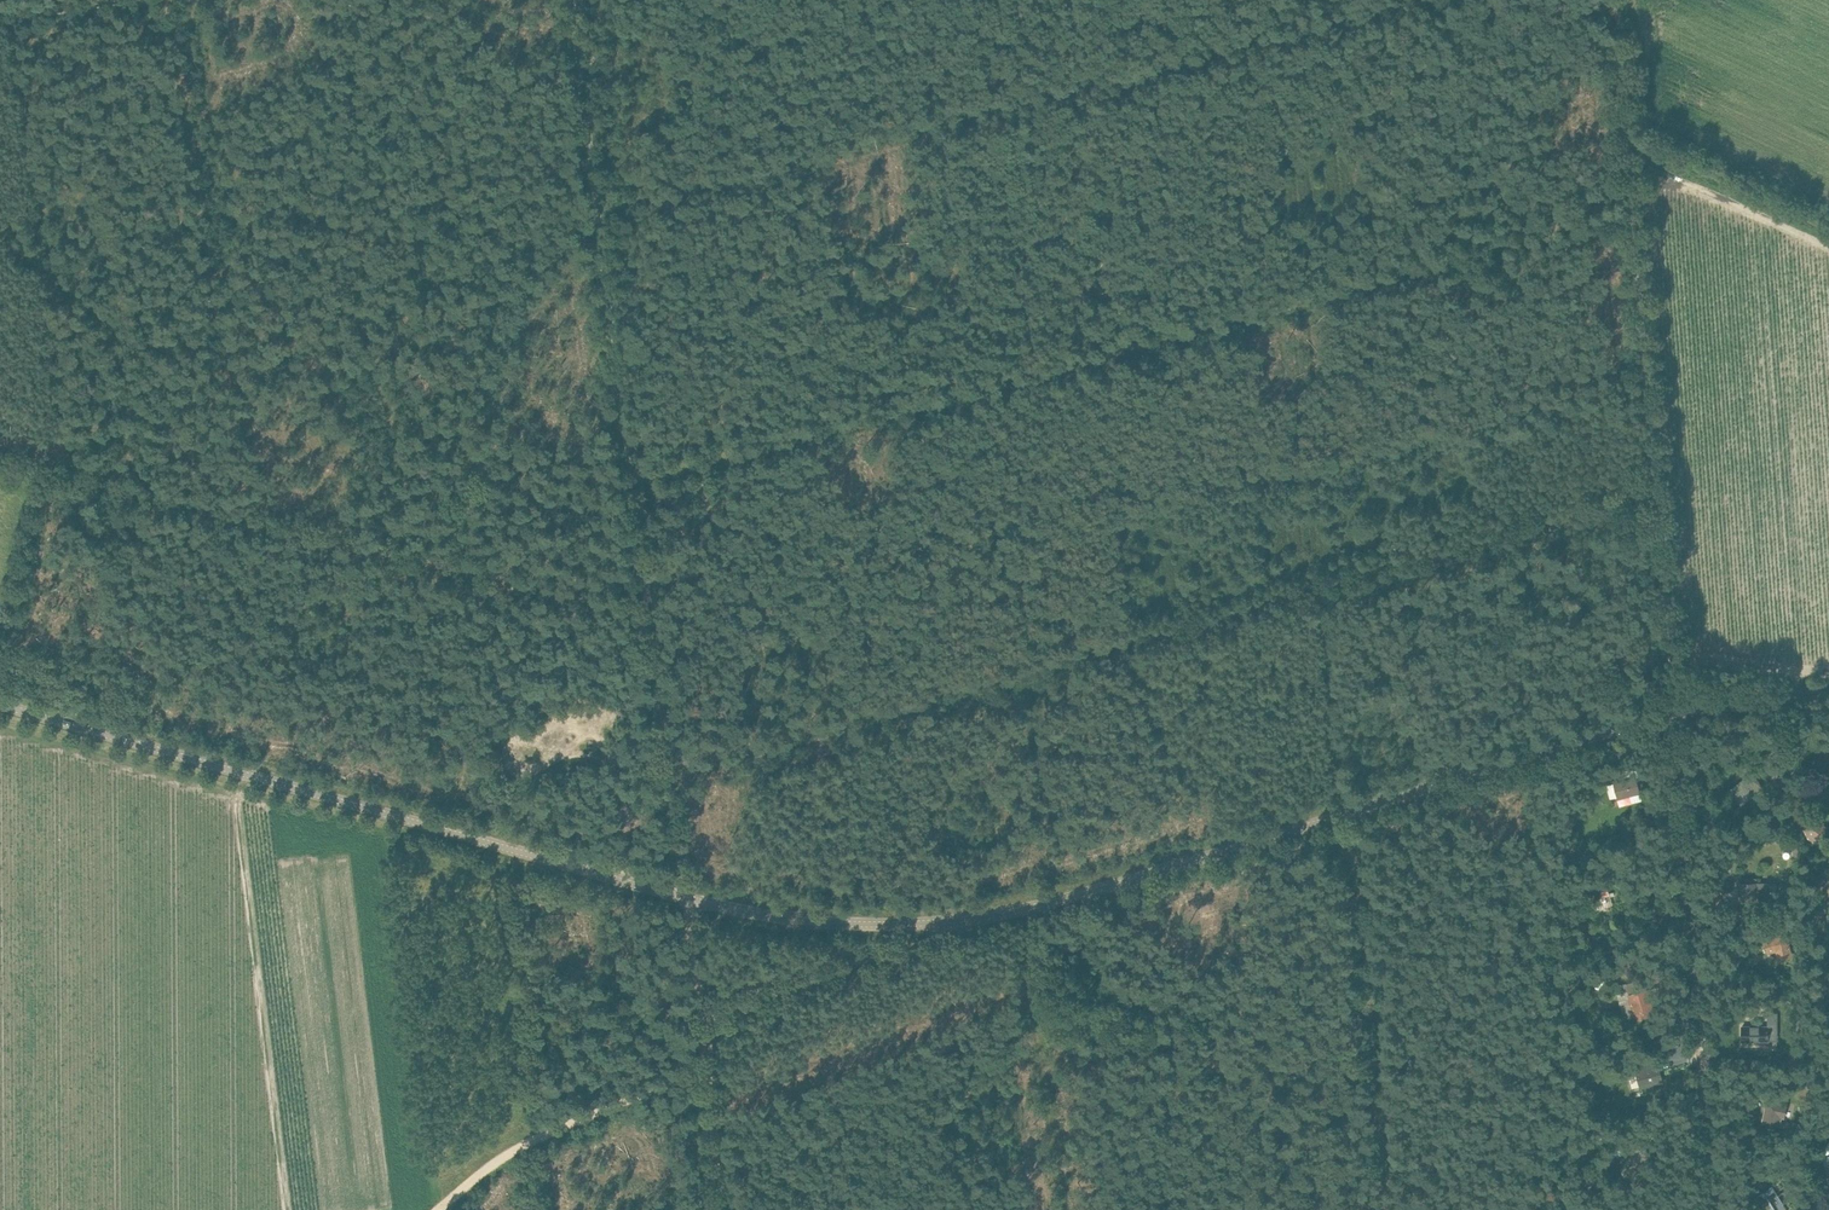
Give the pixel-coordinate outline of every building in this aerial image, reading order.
[(1641,793),(1636,774),(1613,780),(1618,799),(1641,793)] [(1737,783),(1738,784),(1734,786),(1745,801),(1756,793),(1745,778),(1739,783),(1738,782),(1737,783)] [(1780,778),(1772,783),(1776,790),(1784,785),(1780,778)] [(1812,834),(1820,839),(1825,831),(1810,821),(1803,831),(1811,837),(1812,834)] [(1796,836),(1789,842),(1794,848),(1794,856),(1805,855),(1804,845),(1796,836)] [(1575,839),(1561,841),(1564,860),(1578,858),(1575,839)] [(1597,877),(1599,884),(1588,887),(1592,904),(1611,899),(1604,875),(1597,877)] [(1757,883),(1757,878),(1744,878),(1744,883),(1743,883),(1743,898),(1767,899),(1768,884),(1757,883)] [(1785,933),(1763,938),(1767,951),(1777,949),(1779,956),(1779,958),(1791,955),(1785,933)] [(1814,977),(1813,967),(1805,968),(1806,977),(1800,977),(1800,983),(1811,983),(1810,977),(1814,977)] [(1634,1010),(1632,1011),(1634,1019),(1649,1015),(1648,1009),(1654,1008),(1649,989),(1629,994),(1634,1010)] [(1768,1011),(1767,1020),(1777,1020),(1777,1011),(1768,1011)] [(1742,1025),(1742,1040),(1768,1040),(1768,1025),(1742,1025)] [(1635,1069),(1640,1088),(1663,1082),(1658,1062),(1635,1069)] [(1761,1122),(1780,1126),(1782,1117),(1784,1118),(1787,1102),(1767,1098),(1761,1122)] [(1785,1207),(1772,1186),(1758,1196),(1764,1206),(1761,1209),(1781,1209),(1785,1207)]
